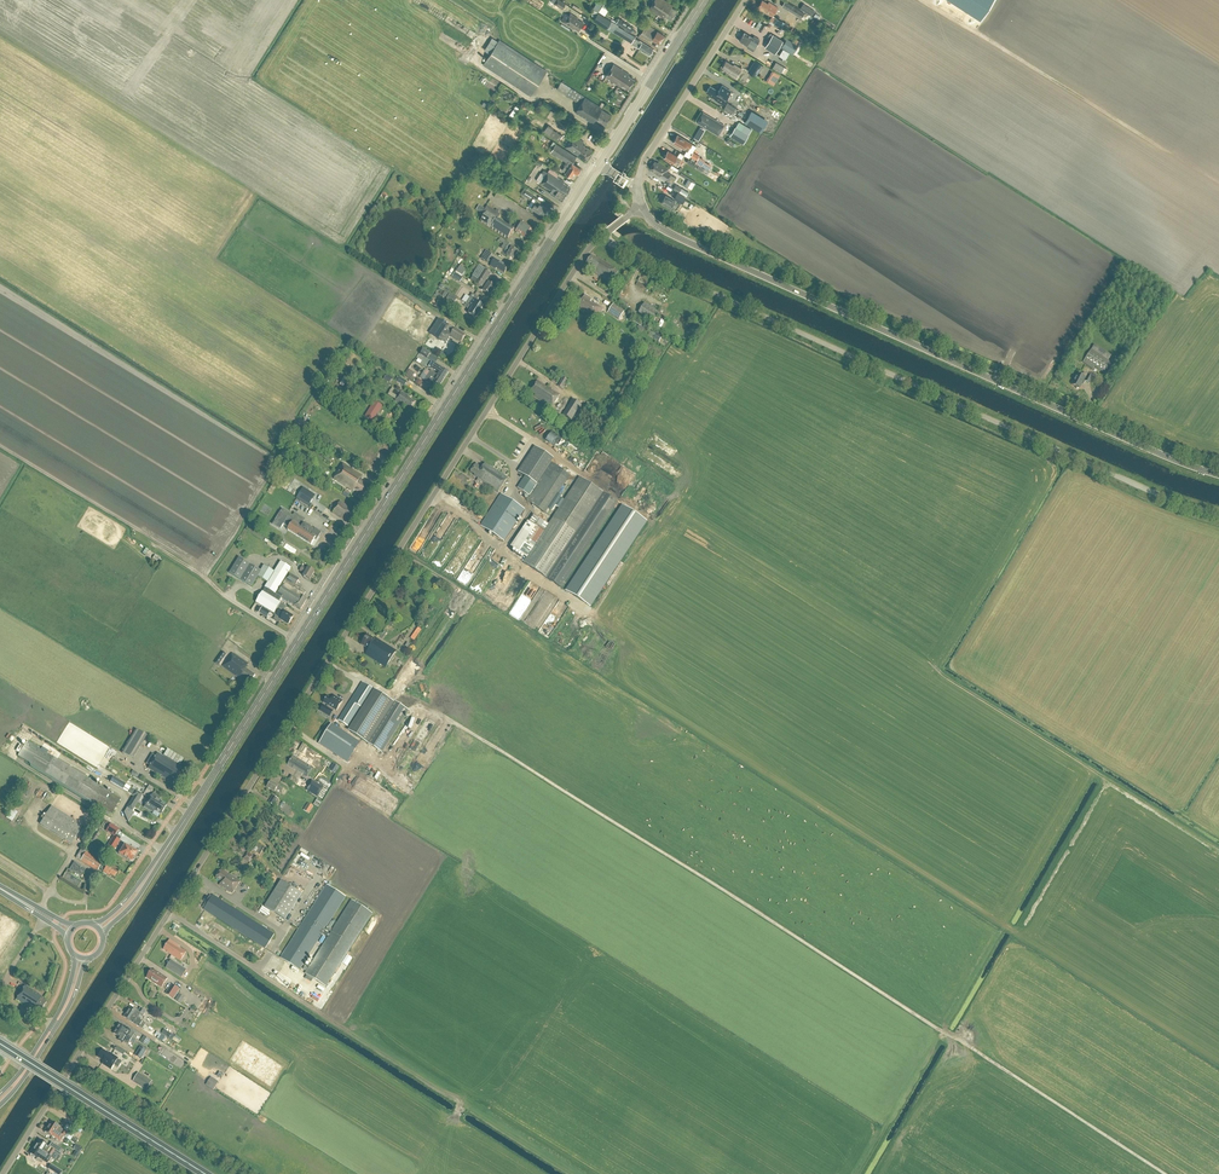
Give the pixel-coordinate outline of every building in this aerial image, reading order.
[(566,4),(561,0),(556,0),(554,3),(563,9),(566,4)] [(678,10),(672,6),(673,4),(666,0),(654,0),(649,8),(664,18),(665,16),(671,20),(678,10)] [(764,0),(761,0),(757,7),(772,16),(777,6),(768,1),(768,2),(764,0)] [(807,14),(785,0),(784,0),(781,5),(804,19),(807,14)] [(981,19),(993,0),(952,0),(981,19)] [(812,15),(815,10),(808,6),(805,11),(812,15)] [(794,21),(795,18),(778,10),(777,12),(794,21)] [(612,20),(598,11),(593,19),(607,28),(612,20)] [(570,14),(566,12),(561,20),(564,22),(564,23),(571,27),(572,26),(578,30),(583,22),(577,18),(577,17),(570,13),(570,14)] [(769,21),(774,24),(778,17),(773,14),(769,21)] [(786,31),(790,24),(778,17),(774,24),(786,31)] [(762,31),(766,24),(762,22),(758,29),(762,31)] [(657,30),(646,23),(640,33),(651,40),(652,39),(660,44),(665,35),(657,30)] [(591,34),(595,29),(590,25),(586,30),(591,34)] [(638,47),(642,41),(618,25),(615,30),(617,31),(615,33),(638,47)] [(742,35),(756,44),(760,38),(754,35),(753,37),(744,31),(742,35)] [(768,40),(779,46),(783,40),(772,34),(768,40)] [(752,50),(756,44),(742,35),(739,40),(748,45),(747,47),(752,50)] [(781,47),(792,54),(798,44),(786,37),(781,47)] [(530,95),(547,70),(499,39),(483,64),(530,95)] [(775,53),(779,46),(768,40),(765,46),(775,53)] [(649,54),(653,48),(642,41),(638,47),(649,54)] [(480,55),(485,47),(480,44),(475,52),(480,55)] [(733,64),(726,60),(721,67),(728,71),(727,73),(737,79),(743,68),(734,63),(733,64)] [(748,69),(756,74),(760,67),(752,62),(748,69)] [(629,88),(635,79),(629,75),(630,73),(614,63),(605,76),(621,86),(623,85),(629,88)] [(551,85),(579,103),(584,95),(556,77),(551,85)] [(727,95),(730,90),(722,84),(718,91),(710,85),(706,91),(710,94),(709,95),(723,104),(728,96),(727,95)] [(605,124),(612,114),(602,108),(603,107),(585,96),(576,111),(593,122),(595,118),(605,124)] [(744,120),(748,114),(728,101),(724,108),(744,120)] [(512,116),(519,106),(515,104),(509,114),(512,116)] [(502,119),(509,109),(505,106),(498,116),(502,119)] [(567,115),(586,127),(590,121),(570,109),(567,115)] [(718,135),(725,125),(703,111),(696,122),(718,135)] [(564,135),(548,125),(544,131),(549,134),(548,136),(553,139),(554,136),(565,143),(569,137),(565,134),(564,135)] [(744,142),(749,134),(735,126),(730,134),(744,142)] [(569,137),(565,143),(564,145),(564,146),(586,160),(592,150),(584,145),(583,140),(570,132),(569,134),(571,135),(569,137)] [(691,148),(693,145),(691,144),(692,143),(677,134),(672,141),(680,146),(680,147),(682,148),(687,151),(690,147),(691,148)] [(666,138),(663,143),(679,154),(682,149),(666,138)] [(556,143),(553,147),(551,151),(567,162),(566,164),(562,169),(566,172),(565,172),(571,175),(573,172),(574,173),(575,171),(577,173),(581,167),(572,162),(576,156),(556,143)] [(679,162),(681,158),(677,155),(668,149),(665,154),(664,154),(663,155),(664,156),(663,157),(669,161),(669,162),(671,163),(671,162),(673,163),(675,160),(679,162)] [(697,159),(699,154),(693,151),(690,155),(697,159)] [(695,167),(697,163),(689,158),(686,161),(695,167)] [(658,162),(655,160),(650,169),(655,172),(655,173),(667,180),(667,179),(667,180),(672,183),(676,177),(671,174),(667,171),(669,168),(658,161),(658,162)] [(557,175),(559,172),(551,166),(549,170),(557,175)] [(564,180),(557,175),(549,170),(548,172),(545,170),(543,169),(537,180),(540,182),(540,183),(551,190),(550,192),(562,200),(571,187),(571,186),(572,184),(565,180),(564,180)] [(616,182),(619,184),(626,173),(623,171),(622,171),(616,182)] [(467,182),(479,191),(481,187),(470,178),(467,182)] [(686,196),(689,191),(676,183),(673,188),(686,196)] [(530,198),(535,190),(527,185),(522,193),(530,198)] [(677,192),(673,197),(676,199),(682,202),(685,198),(685,197),(677,192)] [(671,208),(675,200),(665,194),(660,202),(671,208)] [(532,207),(535,209),(543,214),(547,207),(541,204),(542,201),(537,198),(532,207)] [(479,206),(476,211),(482,215),(483,214),(485,210),(479,206)] [(493,230),(508,240),(514,231),(512,230),(513,229),(499,220),(501,216),(487,207),(485,210),(483,214),(485,216),(481,221),(494,229),(493,230)] [(534,230),(522,223),(520,226),(517,224),(513,230),(514,231),(516,232),(516,233),(527,241),(534,230)] [(519,253),(516,251),(517,249),(501,238),(499,241),(504,245),(501,249),(505,251),(509,253),(507,256),(513,260),(519,253)] [(486,251),(483,256),(489,260),(492,255),(486,251)] [(473,260),(478,263),(482,257),(477,253),(473,260)] [(596,259),(591,256),(585,265),(590,268),(589,269),(600,277),(606,281),(608,278),(612,281),(618,272),(614,269),(601,261),(596,258),(596,259)] [(497,270),(504,275),(509,268),(495,259),(490,267),(496,271),(497,270)] [(462,277),(467,270),(464,268),(465,266),(462,264),(456,273),(462,277)] [(487,282),(491,274),(479,266),(470,281),(482,288),(487,282)] [(597,283),(600,279),(585,269),(582,273),(597,283)] [(460,283),(462,279),(451,272),(449,275),(460,283)] [(646,286),(648,283),(639,278),(638,281),(646,286)] [(496,288),(489,283),(487,282),(482,288),(481,291),(483,292),(490,297),(496,288)] [(647,291),(648,289),(638,282),(636,285),(647,291)] [(635,293),(637,291),(628,283),(626,285),(635,293)] [(454,305),(458,299),(450,295),(446,300),(454,305)] [(484,307),(478,303),(480,299),(474,295),(471,299),(474,301),(473,303),(465,299),(463,302),(471,307),(480,313),(484,307)] [(585,296),(584,297),(576,309),(583,313),(584,312),(597,320),(603,309),(594,303),(593,305),(590,303),(592,300),(585,296)] [(476,319),(480,313),(466,304),(464,307),(470,311),(468,314),(476,319)] [(661,320),(664,316),(645,304),(637,317),(645,321),(646,319),(654,323),(657,317),(661,320)] [(635,317),(637,314),(627,307),(625,310),(635,317)] [(437,322),(432,330),(441,336),(446,328),(445,328),(437,322)] [(466,336),(455,329),(452,333),(446,329),(442,337),(448,341),(451,336),(461,343),(466,336)] [(1105,374),(1112,363),(1108,361),(1111,357),(1094,345),(1083,363),(1093,370),(1095,367),(1105,374)] [(421,355),(428,360),(431,354),(424,350),(421,355)] [(441,375),(446,378),(449,373),(440,368),(435,364),(435,365),(432,369),(439,374),(441,375)] [(409,371),(406,376),(410,380),(414,375),(409,371)] [(440,387),(446,378),(441,375),(439,374),(438,376),(431,371),(430,373),(427,378),(427,379),(425,381),(425,382),(431,385),(432,383),(440,387)] [(1077,375),(1074,381),(1073,382),(1071,383),(1072,385),(1072,386),(1076,388),(1076,390),(1078,389),(1079,389),(1082,384),(1083,385),(1085,382),(1089,384),(1092,377),(1083,373),(1081,377),(1077,375)] [(387,375),(384,380),(390,384),(393,379),(387,375)] [(563,390),(569,381),(563,377),(558,386),(563,390)] [(405,387),(407,383),(400,378),(398,382),(405,387)] [(555,393),(538,381),(530,393),(535,396),(534,397),(546,405),(551,408),(560,395),(555,392),(555,393)] [(410,410),(415,402),(409,398),(409,397),(402,392),(395,402),(403,406),(404,405),(410,410)] [(572,421),(581,406),(573,400),(563,416),(572,421)] [(374,402),(364,418),(372,423),(382,407),(374,402)] [(564,471),(551,463),(554,459),(535,447),(518,473),(525,477),(518,489),(528,495),(525,500),(546,513),(570,476),(563,472),(564,471)] [(508,478),(485,463),(482,468),(476,464),(471,472),(477,476),(476,477),(478,479),(477,481),(481,484),(482,482),(498,493),(508,478)] [(364,497),(370,487),(360,481),(363,477),(344,464),(334,480),(353,493),(354,491),(364,497)] [(562,588),(618,503),(580,478),(548,525),(534,515),(512,548),(527,557),(523,563),(562,588)] [(315,496),(303,489),(296,500),(307,508),(315,496)] [(504,542),(525,510),(501,495),(481,526),(504,542)] [(351,521),(355,513),(349,509),(350,508),(340,502),(333,514),(342,519),(344,517),(351,521)] [(622,505),(565,591),(590,608),(647,522),(622,505)] [(282,509),(272,525),(280,530),(283,525),(285,526),(286,526),(289,528),(287,531),(311,546),(314,541),(314,540),(315,540),(316,541),(317,541),(322,533),(315,529),(315,530),(304,523),(304,522),(301,520),(302,518),(295,513),(293,516),(282,509)] [(326,510),(323,515),(333,522),(337,517),(326,510)] [(276,551),(277,549),(268,543),(269,542),(265,540),(264,542),(268,544),(267,546),(276,551)] [(159,564),(162,559),(156,555),(152,560),(159,564)] [(264,566),(261,571),(251,565),(239,558),(230,574),(241,581),(252,587),(258,577),(268,583),(269,584),(264,593),(279,602),(282,598),(300,610),(307,600),(303,597),(306,593),(301,590),(303,587),(298,583),(299,581),(288,574),(291,569),(281,563),(275,573),(264,566)] [(307,570),(303,567),(300,571),(304,574),(303,577),(310,581),(315,572),(308,568),(307,570)] [(279,603),(279,602),(264,593),(257,603),(274,615),(276,613),(278,609),(282,604),(279,603)] [(247,606),(260,614),(258,617),(262,619),(263,616),(265,618),(268,613),(249,602),(247,606)] [(288,626),(294,617),(285,612),(285,613),(280,610),(278,609),(276,613),(274,615),(276,616),(281,619),(280,620),(288,626)] [(400,640),(403,642),(411,631),(408,629),(400,640)] [(414,642),(422,631),(419,629),(411,640),(414,642)] [(375,640),(368,635),(361,645),(369,650),(365,655),(386,668),(397,651),(376,638),(375,640)] [(215,663),(218,666),(226,655),(223,652),(215,663)] [(378,672),(382,666),(362,653),(358,659),(378,672)] [(248,665),(233,654),(230,659),(229,659),(222,668),(240,680),(240,678),(249,684),(255,676),(245,669),(248,665)] [(348,731),(366,742),(383,753),(409,711),(390,699),(390,700),(374,690),(348,731)] [(343,702),(334,696),(332,700),(328,697),(324,703),(328,706),(327,708),(326,710),(332,714),(335,710),(337,712),(343,702)] [(348,727),(360,708),(350,702),(338,721),(348,727)] [(320,726),(322,719),(314,716),(311,723),(320,726)] [(430,740),(432,738),(439,731),(433,726),(427,733),(430,736),(428,738),(430,740)] [(112,755),(122,762),(132,750),(130,748),(134,744),(131,742),(133,739),(128,734),(112,755)] [(341,747),(333,745),(337,737),(330,734),(328,738),(322,737),(321,743),(325,745),(321,752),(321,754),(325,754),(325,757),(330,760),(335,760),(340,748),(341,747)] [(18,757),(103,809),(101,812),(107,816),(109,813),(112,815),(121,800),(27,742),(18,757)] [(179,785),(185,776),(179,773),(182,768),(157,753),(148,769),(172,784),(173,782),(179,785)] [(288,765),(304,775),(307,777),(313,768),(303,762),(294,756),(288,765)] [(334,764),(330,770),(336,774),(339,768),(334,764)] [(327,777),(330,771),(323,767),(320,773),(327,777)] [(113,777),(110,782),(122,790),(125,785),(126,785),(113,777)] [(279,786),(271,781),(267,787),(275,793),(277,789),(281,791),(280,791),(282,793),(285,789),(279,785),(279,786)] [(312,781),(307,790),(319,797),(324,789),(312,781)] [(126,793),(134,797),(139,801),(143,795),(130,787),(126,793)] [(376,817),(384,805),(363,791),(360,795),(359,794),(357,797),(372,807),(369,812),(376,817)] [(153,793),(144,808),(154,813),(153,815),(158,818),(160,815),(161,815),(167,806),(161,802),(161,801),(160,800),(161,798),(153,793)] [(274,807),(279,800),(273,796),(268,803),(274,807)] [(132,812),(139,801),(134,797),(127,809),(132,812)] [(309,814),(314,807),(308,803),(304,810),(309,814)] [(80,825),(51,806),(40,824),(72,844),(83,827),(81,826),(83,823),(82,822),(80,825)] [(12,822),(18,813),(12,809),(6,819),(12,822)] [(110,825),(106,832),(114,837),(119,830),(110,825)] [(114,851),(120,841),(113,837),(107,847),(114,851)] [(133,862),(135,860),(134,859),(138,853),(125,844),(118,855),(131,863),(132,862),(133,862)] [(97,872),(103,863),(81,850),(76,858),(97,872)] [(81,877),(84,873),(86,870),(86,869),(85,868),(76,862),(74,862),(69,870),(81,877)] [(114,878),(118,873),(104,864),(100,869),(101,870),(102,871),(103,872),(103,873),(109,877),(110,875),(114,878)] [(233,894),(241,882),(222,870),(216,879),(222,882),(219,886),(233,894)] [(286,920),(302,894),(282,881),(265,907),(286,920)] [(324,932),(346,898),(327,885),(280,958),(300,971),(323,935),(324,932)] [(265,949),(275,934),(213,895),(204,910),(265,949)] [(358,902),(357,904),(352,900),(330,935),(328,938),(309,969),(305,967),(303,969),(307,971),(305,974),(327,988),(373,914),(367,910),(369,908),(358,902)] [(181,961),(187,952),(179,947),(179,946),(170,940),(163,950),(181,961)] [(181,978),(186,970),(171,960),(166,968),(181,978)] [(168,979),(155,970),(153,973),(151,971),(147,978),(162,988),(168,979)] [(173,999),(180,990),(172,985),(165,994),(173,999)] [(40,1013),(47,1002),(43,999),(44,998),(40,995),(25,986),(16,1000),(33,1011),(34,1009),(40,1013)] [(181,1004),(185,998),(180,994),(176,1000),(181,1004)] [(141,1021),(144,1015),(139,1012),(138,1013),(131,1008),(127,1013),(140,1021),(141,1021)] [(140,1021),(127,1013),(124,1018),(142,1029),(146,1024),(141,1021),(140,1021)] [(119,1025),(116,1029),(132,1039),(135,1034),(131,1032),(131,1031),(126,1028),(126,1029),(119,1025)] [(132,1039),(116,1029),(113,1034),(120,1038),(118,1041),(123,1044),(123,1042),(128,1045),(130,1042),(134,1044),(135,1041),(136,1041),(132,1039)] [(178,1031),(176,1035),(186,1041),(190,1033),(187,1032),(185,1036),(178,1031)] [(147,1046),(150,1040),(144,1036),(140,1042),(147,1046)] [(121,1055),(123,1051),(117,1047),(116,1048),(114,1051),(121,1055)] [(141,1063),(143,1061),(141,1059),(147,1051),(141,1047),(133,1058),(141,1063)] [(108,1053),(103,1050),(98,1058),(103,1061),(102,1064),(111,1070),(114,1065),(119,1068),(123,1062),(118,1059),(119,1058),(109,1052),(108,1053)] [(138,1074),(133,1082),(146,1090),(152,1082),(138,1074)] [(203,1091),(207,1084),(200,1079),(195,1087),(203,1091)] [(48,1126),(65,1137),(66,1138),(69,1140),(70,1141),(75,1134),(66,1128),(64,1131),(58,1127),(58,1126),(51,1122),(48,1126)] [(62,1141),(65,1137),(48,1126),(44,1132),(52,1138),(54,1135),(58,1137),(57,1138),(62,1141)] [(76,1145),(79,1140),(74,1137),(71,1141),(76,1145)] [(35,1147),(51,1158),(54,1153),(60,1157),(64,1151),(58,1146),(55,1151),(39,1140),(35,1147)] [(76,1145),(73,1149),(79,1153),(82,1149),(76,1145)] [(41,1154),(45,1157),(44,1158),(49,1161),(51,1158),(35,1147),(30,1154),(38,1159),(41,1154)] [(48,1169),(56,1173),(60,1173),(62,1172),(51,1165),(48,1169)]
